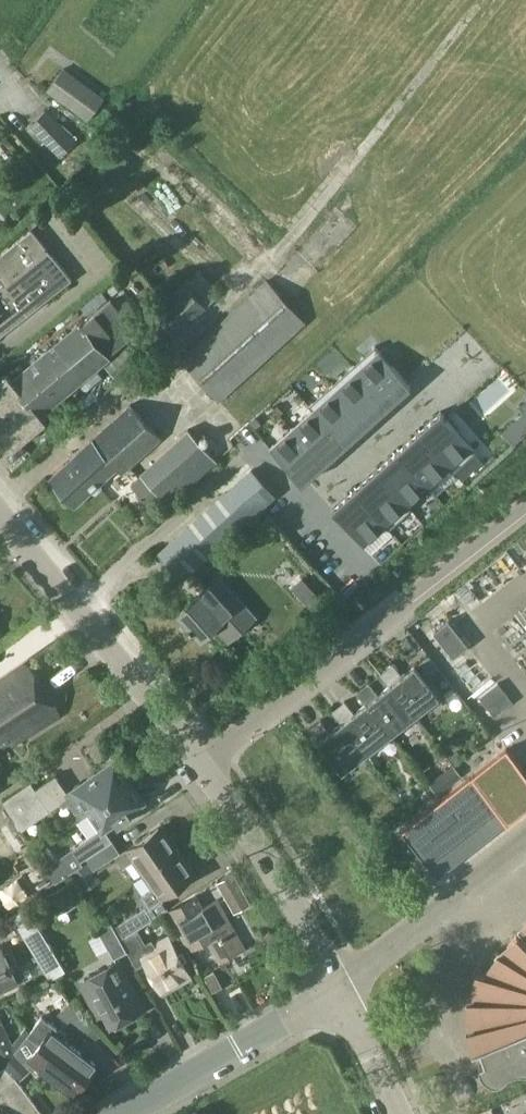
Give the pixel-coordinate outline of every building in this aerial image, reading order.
[(63,67),(46,90),(88,120),(105,97),(63,67)] [(45,109),(28,125),(58,158),(76,142),(45,109)] [(69,279),(45,249),(29,229),(0,252),(0,335),(69,279)] [(220,294),(198,269),(152,312),(174,337),(220,294)] [(305,324),(266,281),(181,358),(219,401),(305,324)] [(11,449),(58,410),(52,402),(137,332),(110,299),(13,379),(7,372),(0,378),(0,436),(11,449)] [(356,370),(388,405),(411,385),(379,350),(356,370)] [(356,370),(335,389),(367,424),(388,405),(356,370)] [(367,424),(335,389),(314,408),(346,443),(367,424)] [(525,433),(525,401),(521,405),(525,410),(503,431),(514,444),(525,433)] [(130,403),(49,478),(75,505),(116,468),(122,473),(161,437),(130,403)] [(346,443),(314,408),(292,427),(324,463),(346,443)] [(451,466),(473,446),(441,411),(419,431),(451,466)] [(256,428),(261,423),(255,417),(250,422),(256,428)] [(292,427),(270,447),(302,483),(324,463),(292,427)] [(151,508),(162,498),(168,505),(217,461),(189,430),(140,474),(143,476),(132,486),(151,508)] [(419,431),(397,450),(429,486),(451,466),(419,431)] [(397,450),(376,469),(408,505),(429,486),(397,450)] [(277,495),(254,469),(159,553),(183,579),(277,495)] [(376,469),(355,489),(386,524),(408,505),(376,469)] [(386,524),(355,489),(332,509),(364,544),(386,524)] [(221,575),(179,612),(191,626),(189,627),(192,631),(194,629),(202,638),(216,626),(229,641),(257,617),(221,575)] [(314,590),(304,599),(310,606),(320,597),(314,590)] [(468,645),(448,620),(434,631),(454,656),(468,645)] [(390,684),(414,715),(439,696),(438,695),(430,684),(415,665),(402,675),(393,663),(380,673),(389,685),(390,684)] [(58,711),(27,665),(25,665),(0,681),(0,752),(58,714),(58,711)] [(366,703),(390,734),(414,715),(390,684),(389,685),(378,694),(369,682),(356,692),(365,704),(366,703)] [(505,692),(497,683),(479,697),(487,707),(505,692)] [(505,692),(487,707),(495,716),(513,702),(505,692)] [(366,753),(390,734),(366,703),(365,704),(354,712),(345,701),(332,711),(341,722),(342,722),(366,753)] [(342,722),(341,722),(330,731),(321,720),(309,729),(342,772),(366,753),(342,722)] [(401,831),(437,877),(525,807),(525,773),(507,748),(401,831)] [(74,786),(65,792),(54,777),(35,790),(30,782),(3,801),(22,830),(61,803),(64,807),(70,803),(80,818),(87,814),(91,811),(90,809),(132,780),(119,761),(77,791),(74,786)] [(107,832),(121,822),(123,824),(137,814),(135,812),(148,803),(132,780),(90,809),(91,811),(87,814),(98,829),(60,857),(71,873),(82,865),(80,862),(113,839),(107,832)] [(160,826),(116,857),(123,866),(135,858),(145,873),(180,849),(167,830),(164,833),(160,826)] [(155,886),(143,895),(150,906),(152,905),(160,899),(162,897),(194,875),(190,870),(193,867),(180,849),(145,873),(155,886)] [(85,891),(102,879),(80,862),(82,865),(71,873),(85,891)] [(218,881),(228,899),(243,890),(233,873),(218,881)] [(67,883),(48,894),(59,914),(78,903),(67,883)] [(204,906),(201,908),(194,896),(168,911),(190,948),(208,938),(212,945),(214,944),(223,959),(244,946),(217,901),(215,899),(204,906)] [(65,970),(28,906),(12,915),(49,979),(65,970)] [(145,906),(114,926),(121,939),(136,929),(152,918),(146,909),(147,908),(145,906)] [(120,940),(112,925),(110,921),(97,927),(112,957),(126,950),(120,940)] [(121,939),(120,940),(126,950),(135,967),(144,963),(162,996),(192,979),(168,937),(147,948),(136,929),(121,939)] [(517,935),(502,954),(498,951),(488,974),(478,971),(474,998),(469,998),(475,1026),(471,1027),(473,1030),(474,1030),(491,1059),(479,1066),(479,1067),(480,1069),(480,1070),(481,1072),(483,1075),(485,1077),(488,1079),(491,1081),(495,1082),(498,1082),(500,1082),(501,1081),(502,1080),(505,1077),(507,1075),(510,1073),(512,1072),(515,1071),(517,1071),(521,1071),(525,1071),(525,944),(517,935)] [(0,949),(0,991),(16,983),(0,949)] [(126,981),(127,980),(118,962),(85,979),(110,1025),(142,1008),(133,990),(131,991),(126,981)] [(213,991),(223,985),(214,970),(204,976),(213,991)] [(69,1003),(58,1015),(84,1036),(91,1043),(99,1035),(69,1003)] [(81,1075),(85,1078),(96,1064),(64,1039),(66,1035),(42,1017),(32,1030),(36,1036),(42,1039),(42,1042),(45,1046),(81,1075)] [(0,1018),(0,1062),(4,1066),(3,1067),(15,1078),(27,1066),(36,1073),(41,1068),(73,1093),(85,1078),(81,1075),(45,1046),(42,1042),(42,1039),(36,1036),(32,1030),(15,1052),(0,1018)] [(2,1084),(17,1113),(42,1113),(15,1078),(2,1084)] [(2,1084),(0,1085),(0,1113),(17,1113),(2,1084)]
